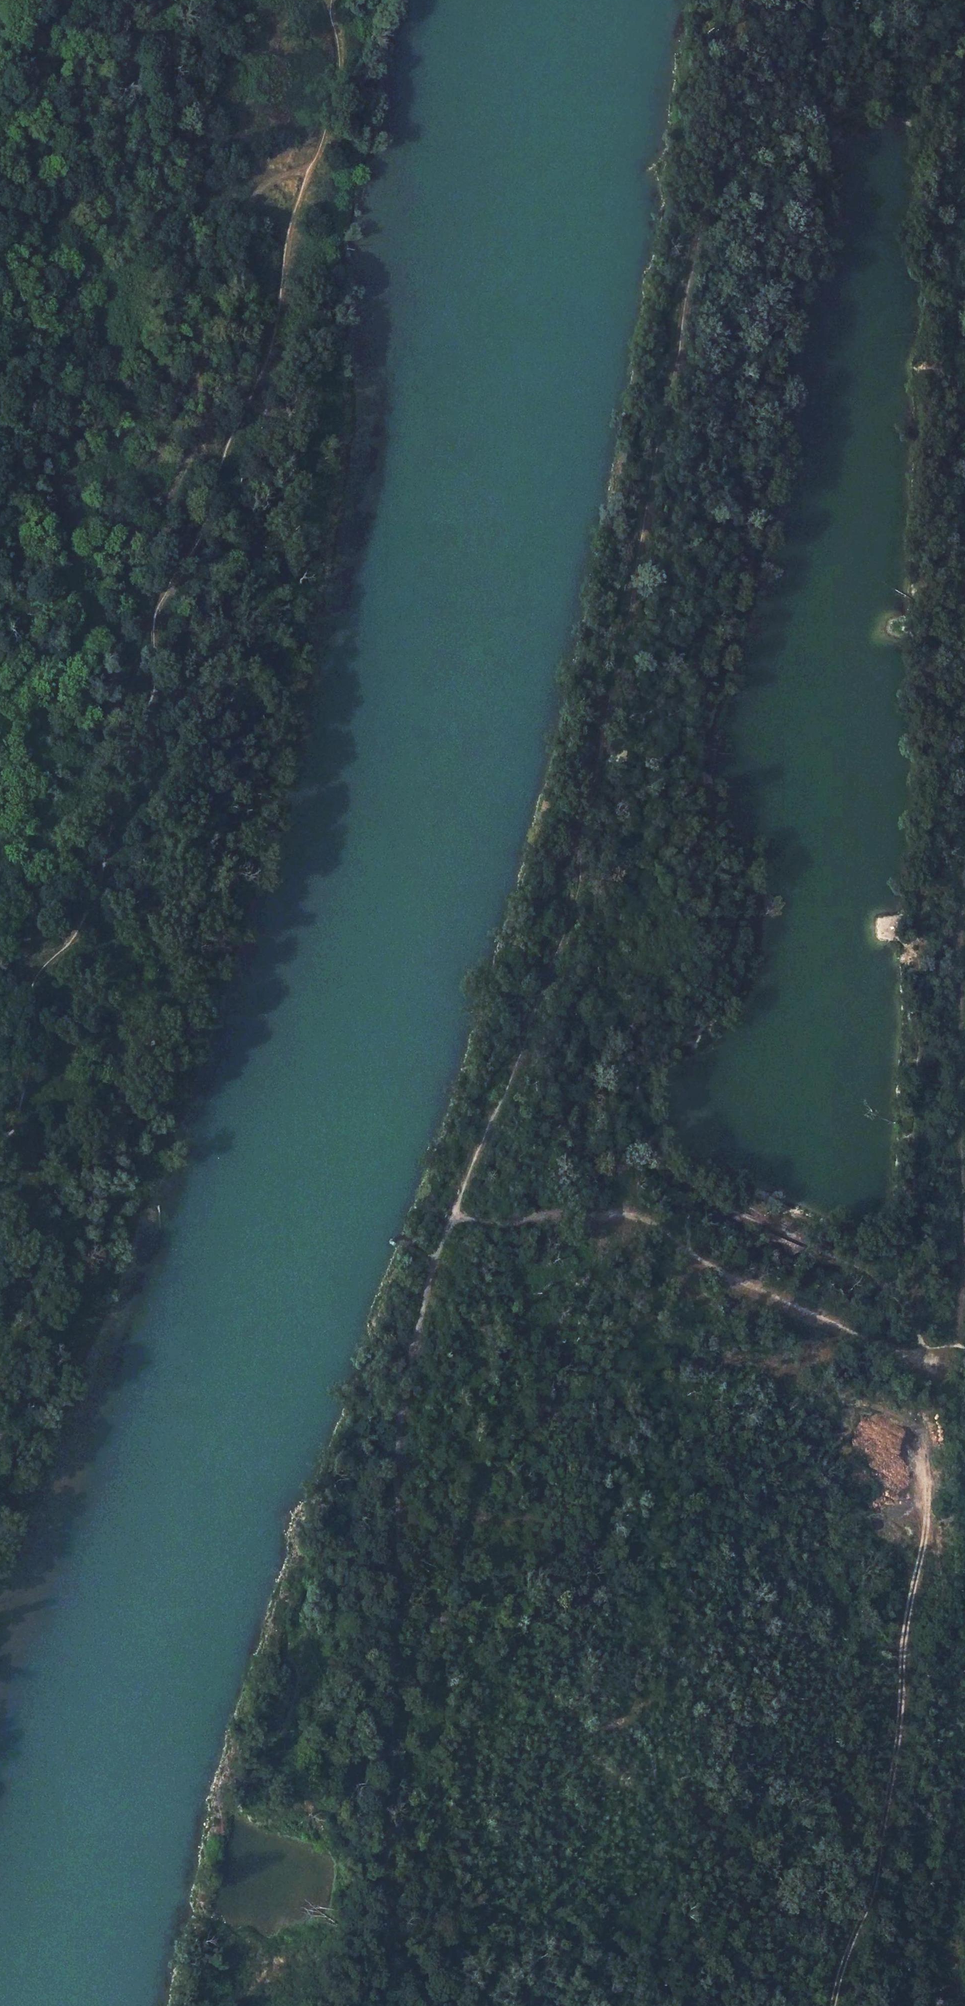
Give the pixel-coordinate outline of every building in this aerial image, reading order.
[(762,1230),(758,1241),(797,1258),(801,1248),(762,1230)]
